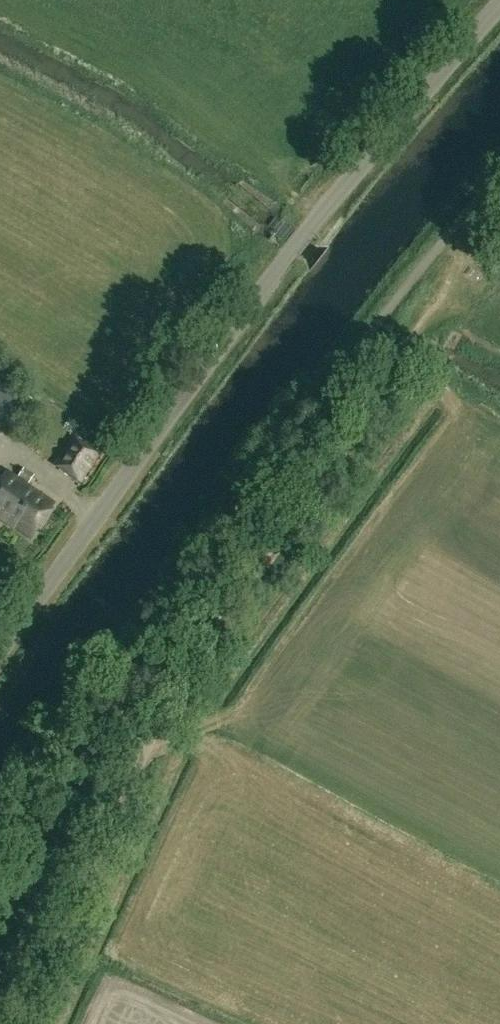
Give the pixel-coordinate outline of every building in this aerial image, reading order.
[(12,428),(33,400),(0,377),(0,419),(12,428)] [(82,483),(101,452),(72,432),(52,462),(82,483)] [(28,485),(35,475),(23,467),(17,477),(28,485)] [(2,522),(11,529),(13,527),(30,539),(54,506),(7,473),(0,483),(0,521),(2,522)]
